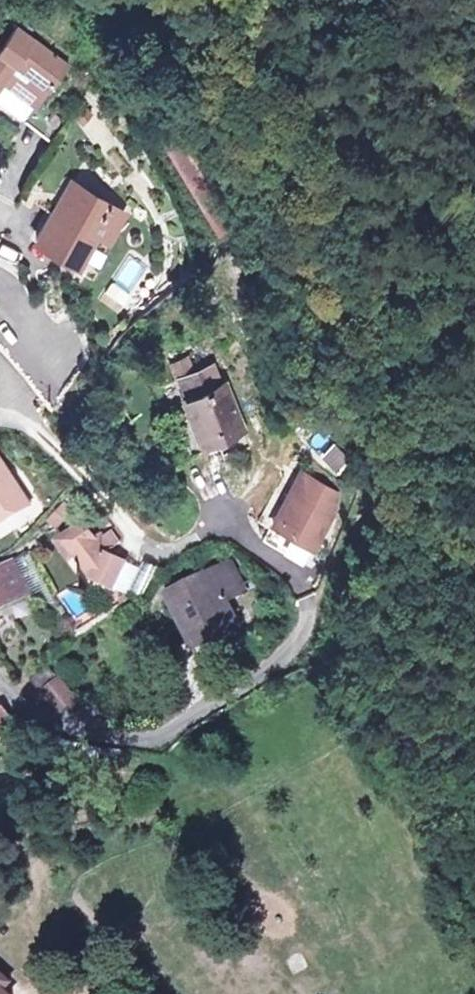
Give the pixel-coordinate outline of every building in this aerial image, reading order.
[(14,26),(0,46),(0,81),(32,104),(62,63),(14,26)] [(64,128),(32,104),(20,120),(52,143),(64,128)] [(41,229),(82,254),(93,237),(105,244),(122,218),(68,185),(41,229)] [(74,268),(82,254),(41,229),(32,243),(74,268)] [(98,297),(116,311),(147,268),(129,255),(98,297)] [(193,441),(208,434),(234,422),(212,374),(207,376),(200,360),(168,375),(177,394),(173,396),(193,441)] [(328,488),(291,466),(264,515),(289,530),(278,547),(295,557),(325,506),(328,488)] [(4,517),(16,509),(0,486),(0,511),(4,517)] [(289,530),(264,515),(253,532),(278,547),(289,530)] [(88,576),(95,581),(108,586),(109,584),(118,563),(119,561),(106,555),(107,551),(96,535),(90,538),(79,523),(54,540),(65,557),(71,553),(88,576)] [(31,589),(40,585),(25,556),(17,560),(31,589)] [(24,590),(10,558),(0,563),(0,603),(24,590)] [(191,648),(234,624),(219,599),(238,589),(222,561),(161,595),(191,648)] [(118,563),(109,584),(125,591),(134,571),(118,563)] [(30,703),(41,708),(53,700),(59,708),(71,700),(56,681),(30,703)] [(22,725),(3,705),(0,707),(0,736),(22,725)] [(5,986),(11,979),(0,969),(0,993),(14,993),(5,986)]
